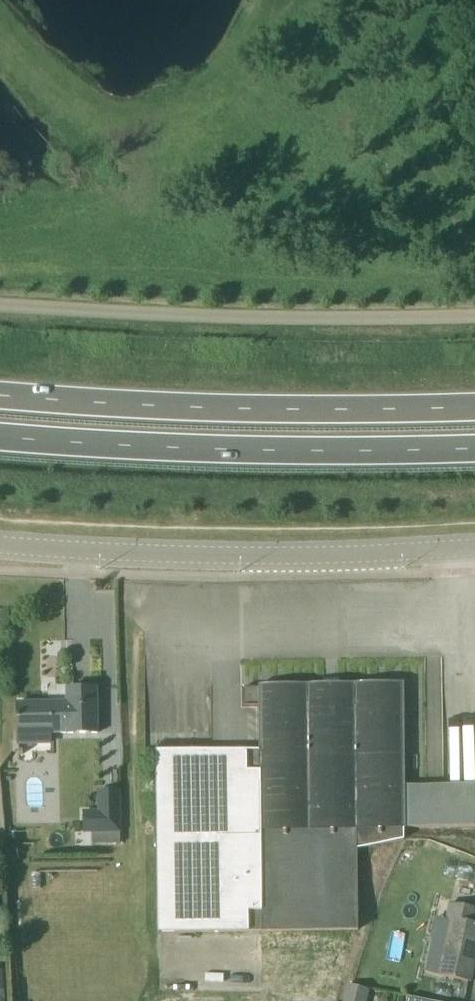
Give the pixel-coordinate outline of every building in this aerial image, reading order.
[(260,690),(260,703),(260,730),(260,750),(247,750),(157,751),(158,851),(158,913),(159,933),(359,930),(358,849),(405,840),(404,828),(406,828),(474,827),(474,785),(463,785),(406,786),(404,683),(388,684),(371,684),(293,685),(276,686),(259,686),(260,690)] [(18,703),(19,746),(53,745),(53,734),(98,733),(98,688),(67,689),(68,702),(18,703)] [(246,703),(260,703),(260,690),(246,690),(246,703)] [(99,832),(122,832),(121,791),(98,791),(99,817),(99,832)] [(441,975),(472,982),(474,966),(474,909),(451,904),(447,920),(452,921),(441,975)] [(368,990),(350,986),(346,1000),(365,1000),(368,990)]
